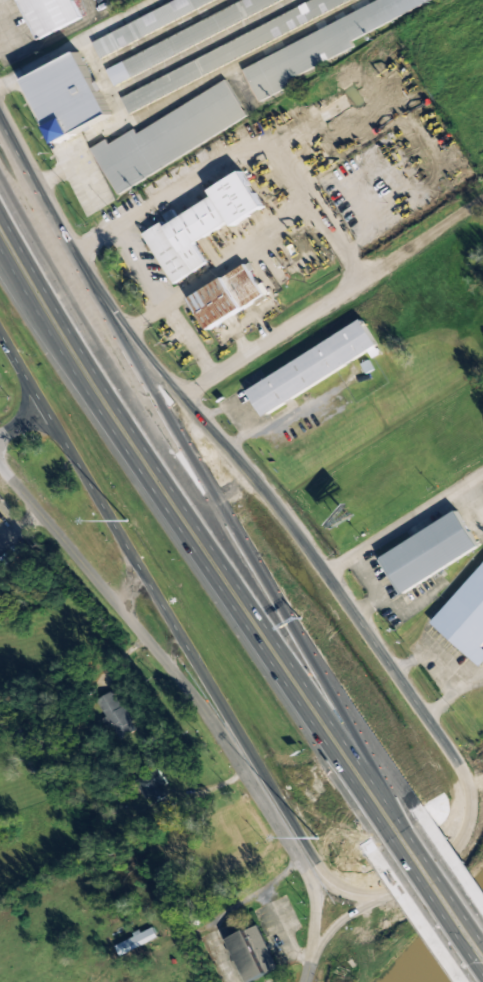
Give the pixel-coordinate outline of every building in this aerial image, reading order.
[(35,38),(80,19),(71,0),(18,0),(35,38)] [(219,0),(179,0),(94,45),(102,62),(219,0)] [(278,0),(238,0),(105,70),(114,87),(278,0)] [(348,0),(307,0),(122,98),(131,115),(348,0)] [(257,103),(291,86),(288,80),(355,46),(352,41),(433,0),(378,0),(241,70),(257,103)] [(51,126),(27,79),(77,52),(110,114),(75,133),(76,135),(58,145),(49,127),(51,126)] [(116,193),(247,119),(225,81),(135,132),(134,129),(108,144),(105,139),(90,147),(116,193)] [(144,235),(172,284),(207,263),(196,245),(262,206),(242,171),(210,190),(213,195),(144,235)] [(264,296),(247,265),(190,296),(207,327),(264,296)] [(376,346),(360,320),(246,389),(261,415),(376,346)] [(379,555),(399,592),(478,549),(458,513),(379,555)] [(430,623),(480,666),(482,662),(482,648),(482,647),(482,646),(482,563),(430,623)] [(93,702),(117,740),(135,729),(111,691),(93,702)] [(133,781),(148,804),(169,791),(154,767),(133,781)] [(227,938),(246,981),(276,970),(257,925),(227,938)] [(140,947),(134,933),(112,942),(118,956),(140,947)]
